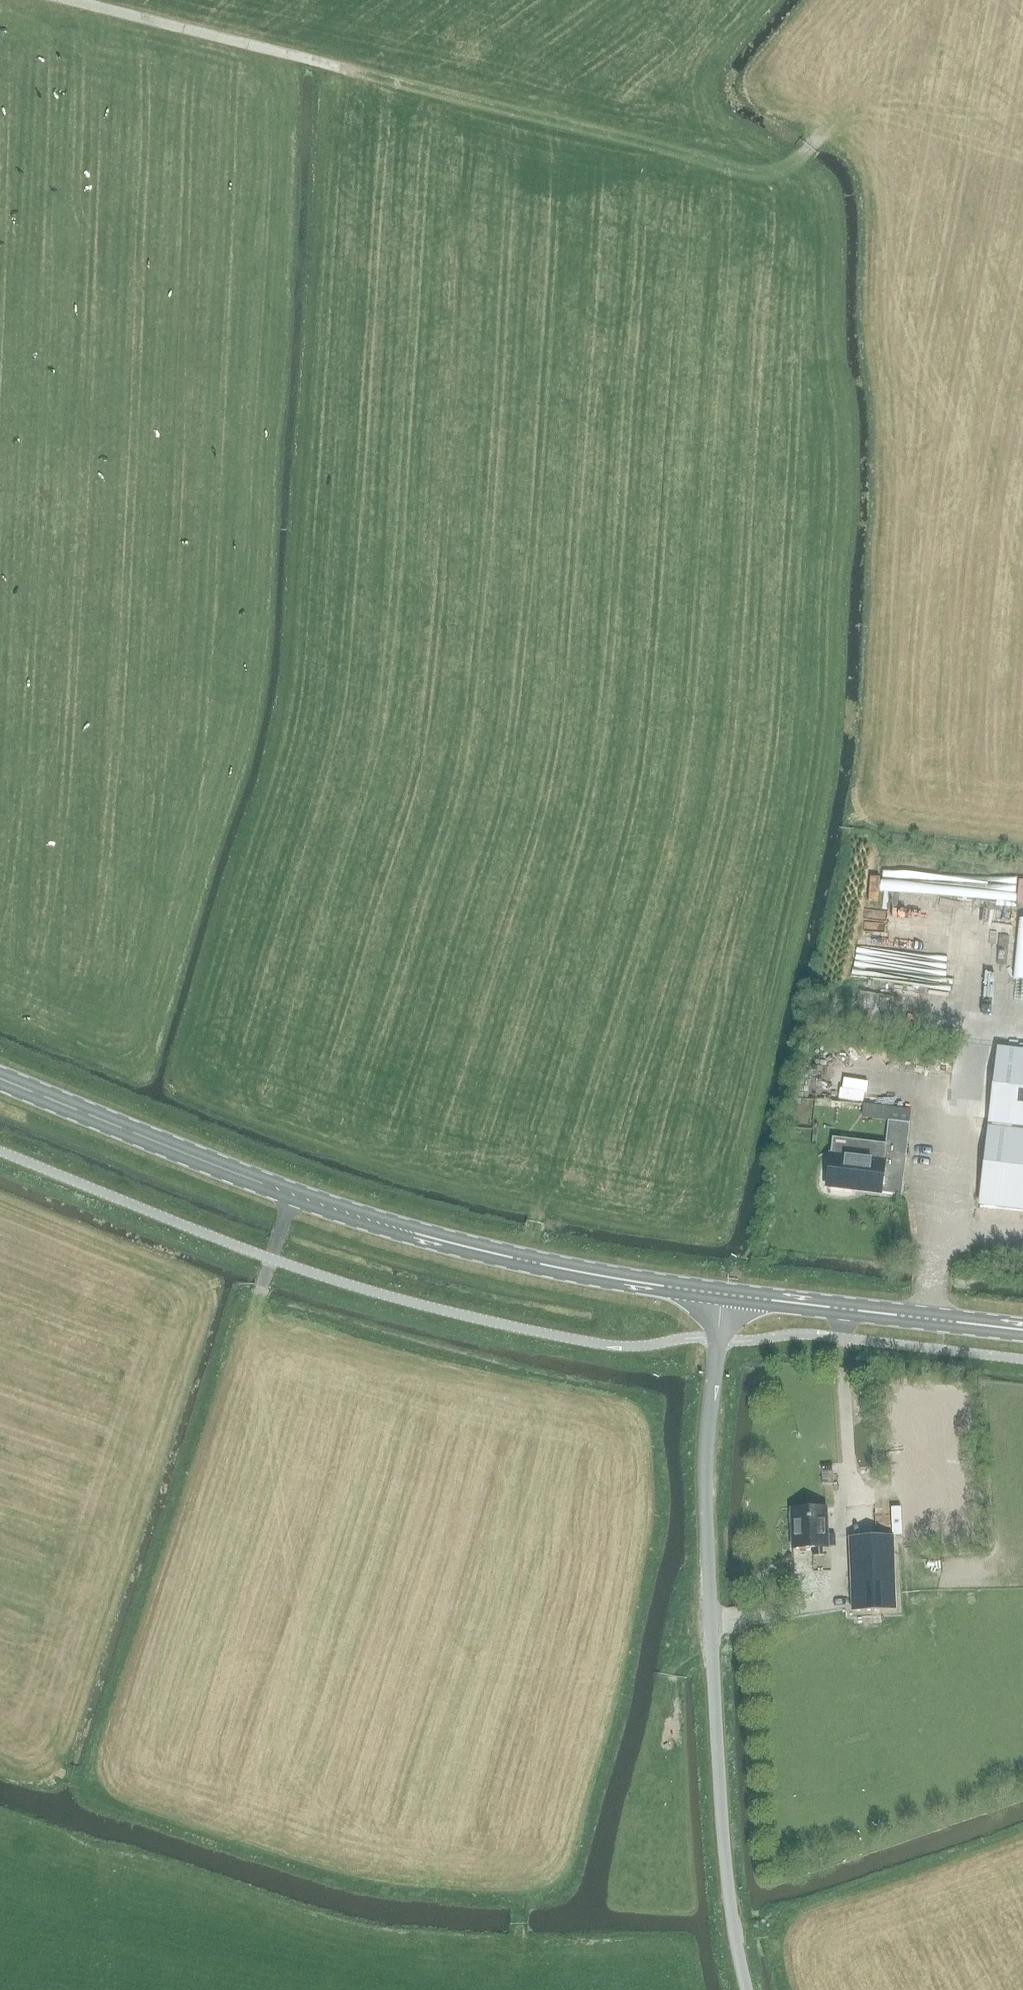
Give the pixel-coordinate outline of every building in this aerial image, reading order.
[(884,878),(883,891),(979,896),(981,872),(878,867),(878,878),(884,878)] [(957,985),(960,945),(859,939),(856,978),(957,985)] [(999,1047),(980,1204),(1022,1209),(1022,1050),(999,1047)] [(826,1186),(901,1195),(910,1124),(909,1124),(911,1111),(891,1108),(889,1121),(888,1121),(884,1160),(830,1153),(826,1186)] [(793,1549),(827,1547),(825,1507),(791,1509),(793,1549)] [(896,1611),(893,1536),(850,1538),(852,1613),(896,1611)]
